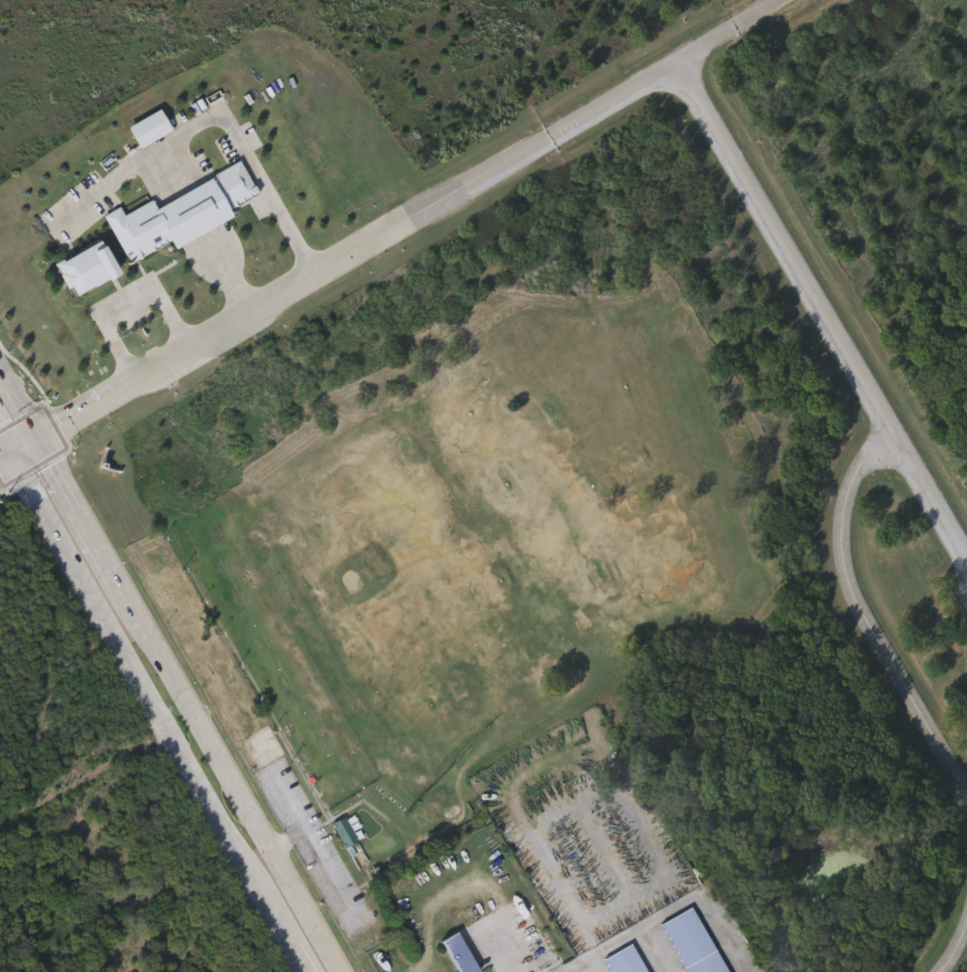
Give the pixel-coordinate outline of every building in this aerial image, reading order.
[(174,135),(165,113),(132,126),(141,148),(174,135)] [(260,198),(246,166),(158,207),(156,202),(126,216),(123,210),(108,216),(131,265),(175,244),(177,248),(237,221),(232,211),(260,198)] [(59,264),(73,297),(120,278),(106,244),(59,264)] [(42,444),(52,458),(66,447),(56,433),(42,444)] [(334,826),(348,850),(362,843),(347,818),(334,826)] [(693,905),(729,971),(689,971),(662,921),(693,905)] [(459,971),(481,971),(460,934),(443,943),(459,971)] [(632,941),(649,971),(614,971),(605,956),(632,941)]
